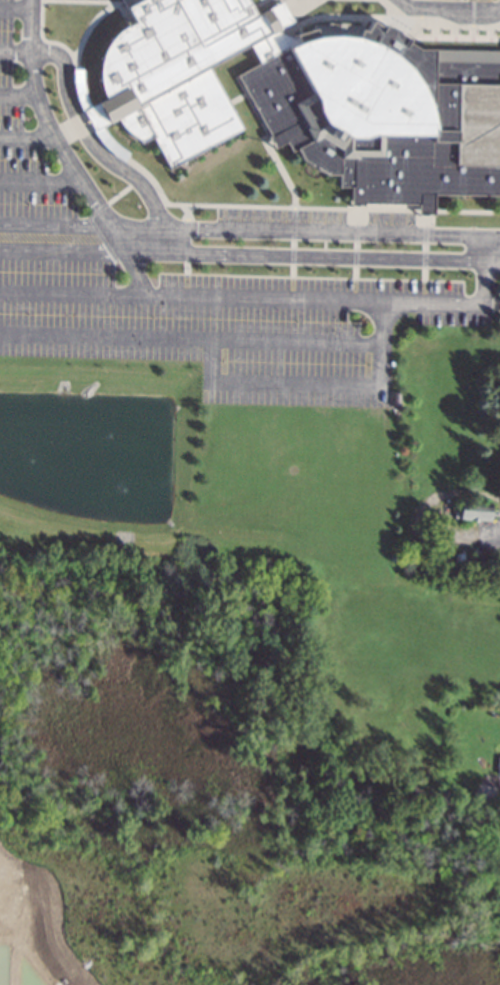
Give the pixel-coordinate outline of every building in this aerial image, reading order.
[(127,7),(135,23),(120,30),(106,49),(99,70),(100,86),(106,98),(92,105),(86,93),(85,68),(73,69),(74,93),(106,148),(125,160),(130,152),(113,141),(103,126),(117,118),(126,133),(142,144),(153,137),(169,167),(243,127),(210,66),(248,46),(257,62),(235,74),(275,147),(286,141),(292,152),(296,149),(302,161),(329,177),(339,177),(338,189),(348,189),(348,207),(417,207),(417,216),(436,216),(436,197),(499,197),(499,50),(418,49),(408,43),(409,38),(384,24),(381,28),(370,22),(365,30),(359,29),(357,38),(338,34),(318,36),(316,29),(295,35),(298,43),(283,50),(269,27),(286,18),(279,6),(252,20),(242,0),(141,0),(127,7)] [(490,502),(489,520),(458,518),(459,500),(490,502)]
